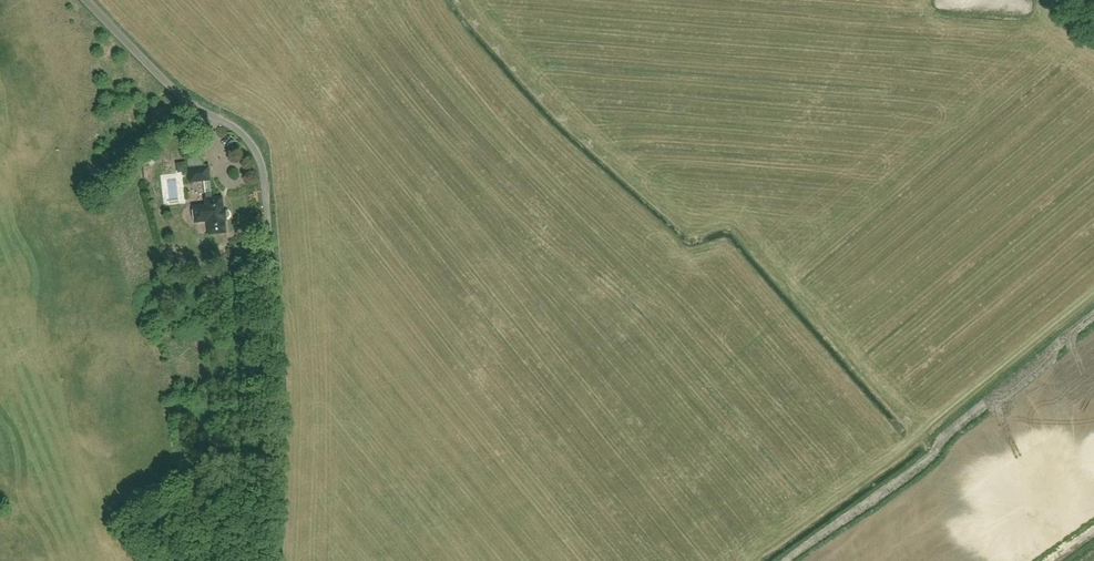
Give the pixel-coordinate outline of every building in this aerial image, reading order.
[(185,162),(176,163),(177,170),(181,172),(187,171),(185,162)] [(205,167),(189,169),(190,182),(207,180),(205,167)] [(165,184),(166,187),(155,189),(158,205),(178,202),(174,182),(165,184)] [(189,184),(189,200),(204,199),(204,184),(189,184)] [(227,220),(225,209),(224,209),(222,197),(212,198),(212,193),(206,193),(206,199),(206,205),(194,207),(194,209),(193,211),(194,219),(195,220),(196,222),(198,222),(200,223),(204,223),(205,221),(208,221),(210,234),(226,232),(225,220),(227,220)]
